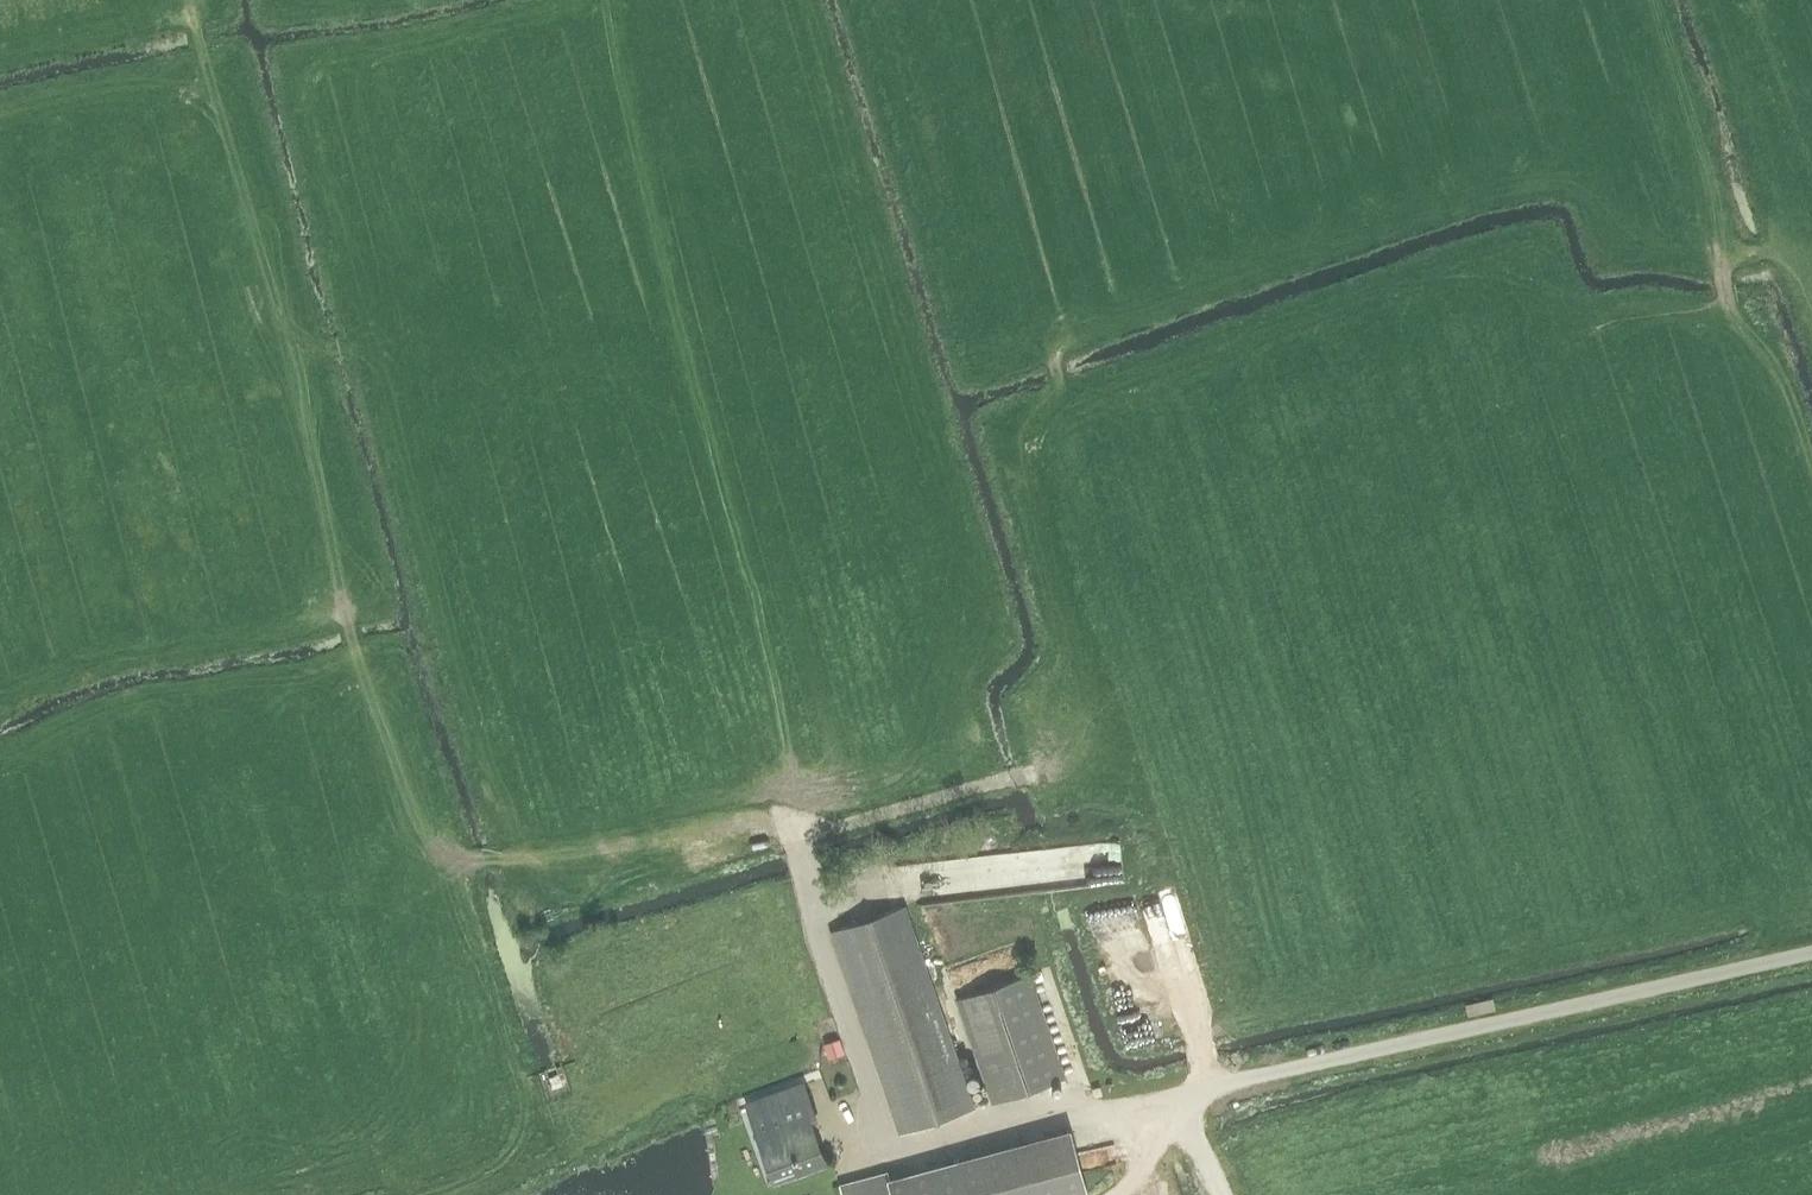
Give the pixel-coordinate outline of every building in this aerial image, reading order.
[(1179,949),(1195,944),(1180,897),(1164,902),(1179,949)] [(901,1134),(975,1109),(905,906),(831,931),(901,1134)] [(1066,1078),(1030,974),(957,999),(993,1103),(1066,1078)] [(844,1051),(839,1036),(826,1040),(831,1055),(844,1051)] [(806,1087),(805,1085),(749,1106),(758,1132),(764,1130),(773,1153),(767,1155),(769,1162),(787,1155),(789,1159),(792,1158),(797,1172),(825,1162),(807,1114),(813,1112),(804,1087),(806,1087)] [(1098,1151),(1085,1154),(1091,1182),(1104,1179),(1098,1151)] [(984,1154),(894,1180),(890,1171),(843,1187),(845,1194),(997,1194),(984,1154)]
